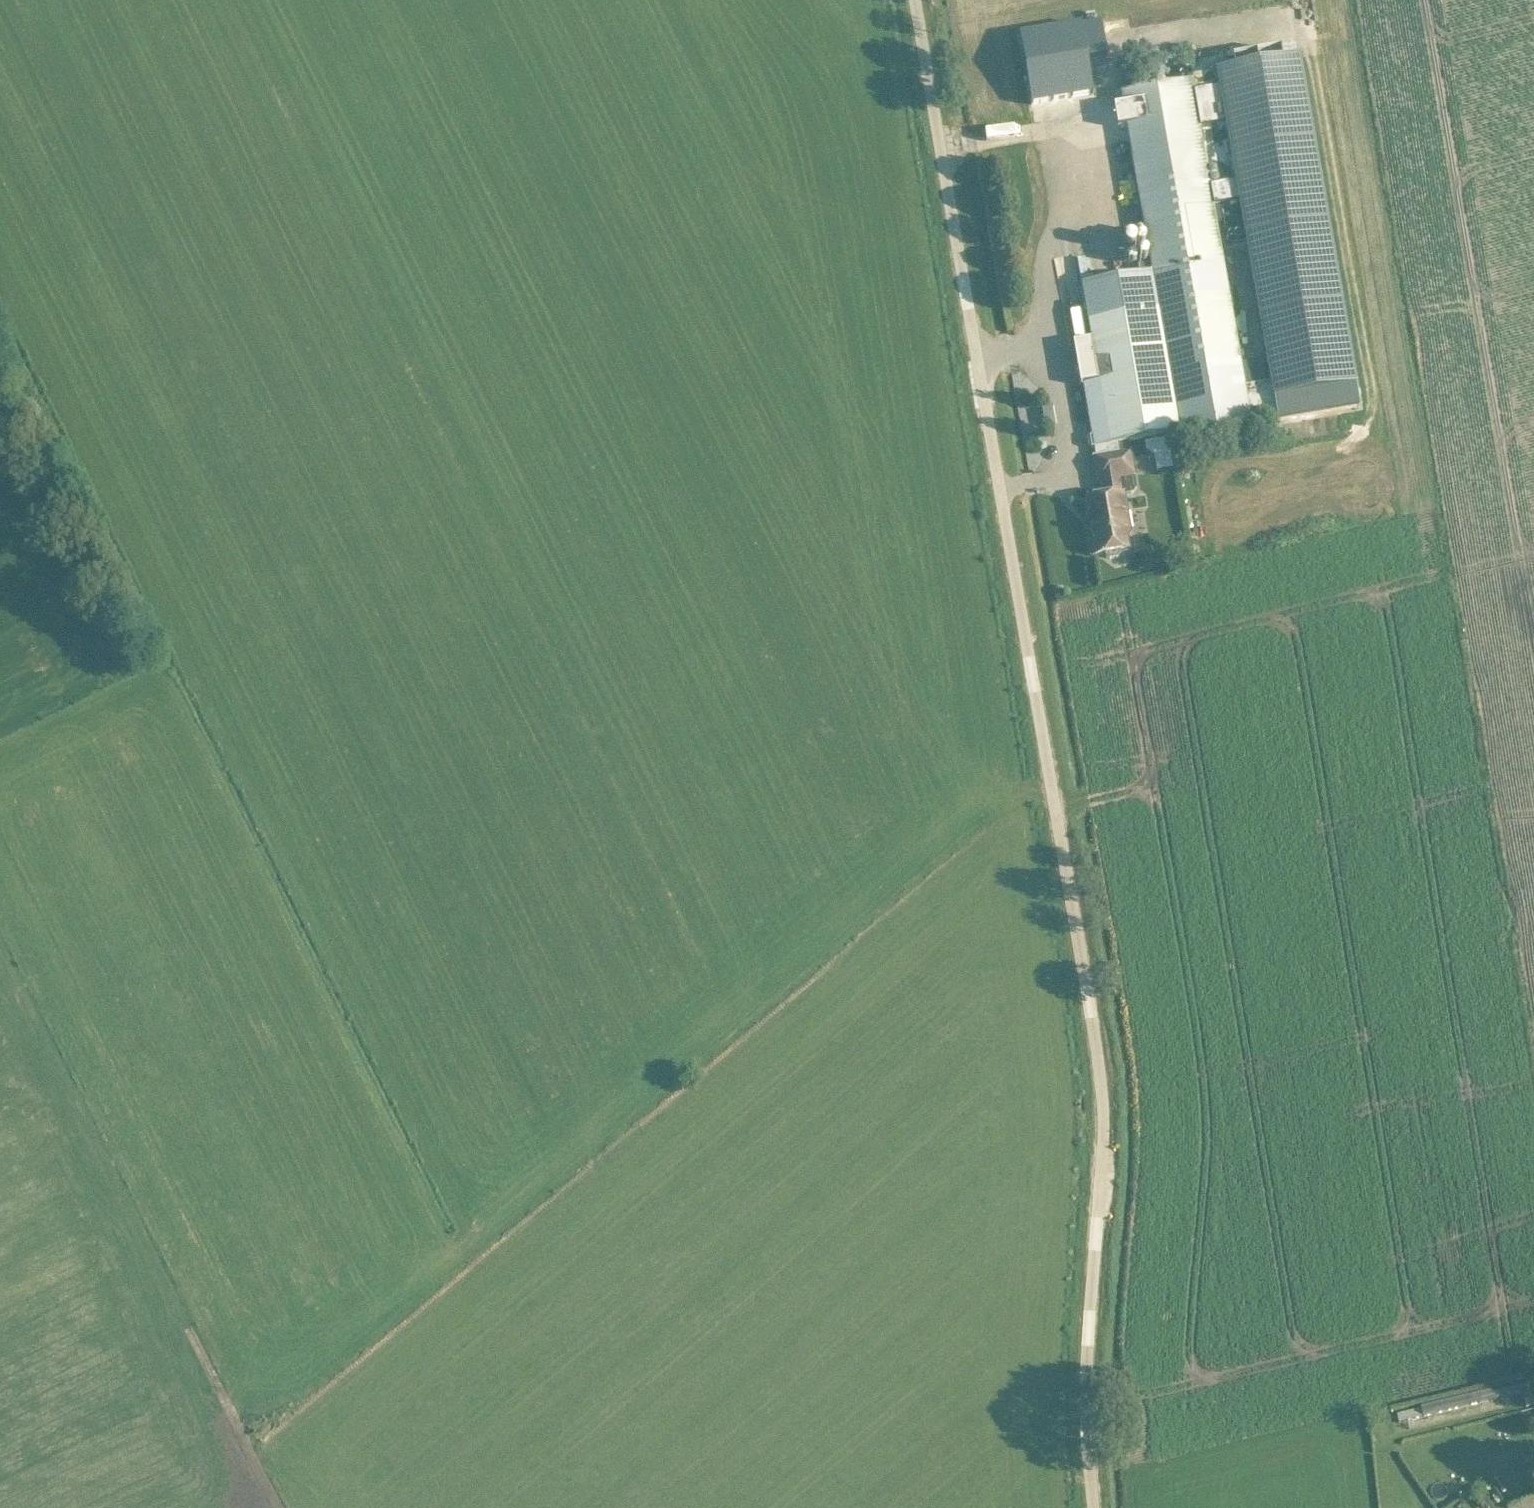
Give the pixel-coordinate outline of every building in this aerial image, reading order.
[(1041,33),(1019,37),(1020,38),(1032,107),(1093,96),(1088,68),(1081,26),(1041,33)] [(1221,71),(1191,77),(1245,388),(1254,387),(1260,419),(1277,417),(1277,421),(1283,420),(1359,407),(1356,387),(1357,387),(1300,57),(1281,61),(1279,51),(1232,59),(1233,69),(1221,71)] [(1090,341),(1073,344),(1080,386),(1082,386),(1091,437),(1089,437),(1091,449),(1095,448),(1097,458),(1095,458),(1099,482),(1101,482),(1104,499),(1088,501),(1094,535),(1089,536),(1093,556),(1106,554),(1107,557),(1110,559),(1117,558),(1121,555),(1120,551),(1129,550),(1125,531),(1130,530),(1124,496),(1124,495),(1123,495),(1120,478),(1134,476),(1128,442),(1179,433),(1251,421),(1260,419),(1254,387),(1245,388),(1191,77),(1190,72),(1175,75),(1176,78),(1175,79),(1176,84),(1119,94),(1122,106),(1114,107),(1118,128),(1125,127),(1149,264),(1138,266),(1139,275),(1080,285),(1090,341)] [(1167,440),(1145,444),(1147,452),(1155,458),(1157,471),(1172,469),(1167,440)] [(1421,1410),(1397,1415),(1398,1421),(1399,1423),(1423,1417),(1423,1419),(1425,1418),(1431,1416),(1454,1410),(1455,1410),(1463,1408),(1494,1401),(1495,1401),(1497,1409),(1505,1407),(1503,1399),(1522,1394),(1524,1398),(1524,1400),(1532,1398),(1528,1383),(1492,1393),(1491,1390),(1471,1395),(1471,1396),(1452,1401),(1421,1408),(1421,1410)]
